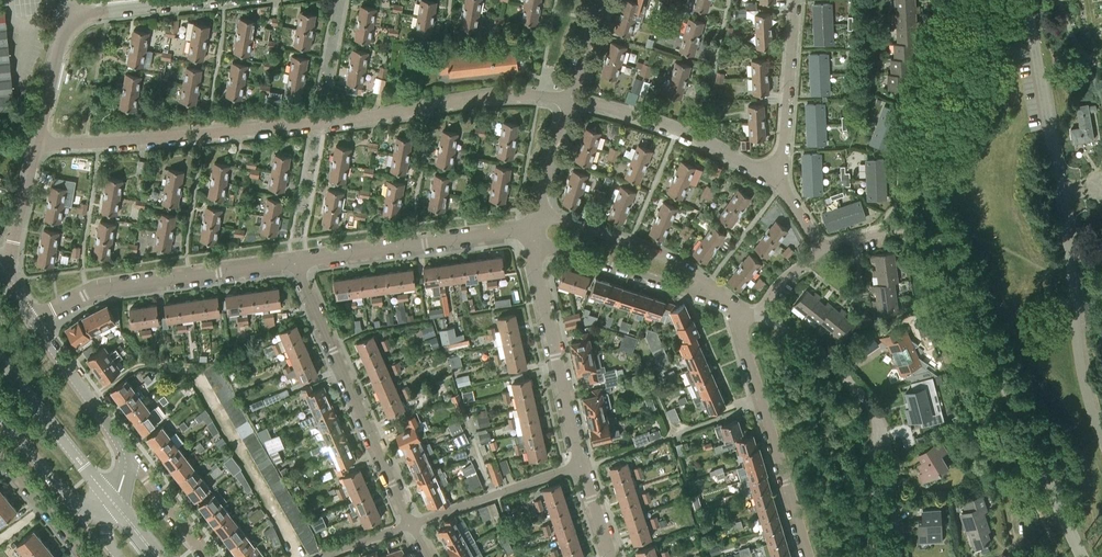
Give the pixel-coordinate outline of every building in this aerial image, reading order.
[(432,19),(433,17),(435,17),(436,12),(434,12),(435,2),(424,0),(421,0),(418,16),(432,19)] [(464,11),(478,14),(481,0),(466,0),(465,4),(464,4),(463,9),(464,9),(464,11)] [(620,15),(634,19),(641,22),(648,0),(635,0),(635,2),(629,0),(624,0),(622,8),(621,8),(619,13),(621,13),(620,15)] [(692,7),(706,12),(709,2),(711,2),(712,0),(695,0),(692,7)] [(896,13),(919,12),(919,6),(915,6),(914,0),(895,0),(896,13)] [(813,5),(814,25),(831,24),(830,4),(813,5)] [(538,9),(538,7),(524,5),(521,22),(535,24),(537,14),(539,15),(540,10),(538,9)] [(358,21),(358,23),(372,25),(375,8),(361,6),(359,16),(358,15),(357,21),(358,21)] [(7,111),(15,110),(5,11),(0,11),(0,112),(7,111)] [(475,31),(478,14),(464,11),(464,13),(462,13),(461,18),(463,18),(461,28),(475,31)] [(298,29),(312,32),(312,30),(314,30),(315,25),(313,25),(315,15),(301,12),(298,29)] [(896,13),(897,28),(920,27),(920,21),(916,21),(915,13),(919,13),(919,12),(896,13)] [(755,14),(756,31),(770,31),(770,29),(773,29),(772,24),(770,24),(769,14),(755,14)] [(629,36),(634,19),(620,15),(619,17),(618,16),(616,21),(618,22),(615,32),(629,36)] [(432,20),(432,19),(418,16),(415,33),(429,36),(431,26),(433,26),(434,21),(432,20)] [(684,35),(698,39),(698,37),(700,38),(702,33),(700,32),(703,22),(689,18),(687,25),(681,24),(679,32),(684,34),(684,35)] [(238,34),(237,36),(251,38),(254,21),(240,19),(239,29),(237,28),(236,33),(238,34)] [(191,41),(206,43),(206,41),(208,42),(209,36),(207,36),(209,26),(189,23),(186,39),(192,40),(191,41)] [(369,42),(372,25),(358,23),(358,24),(356,24),(355,29),(357,29),(355,40),(369,42)] [(832,45),(832,29),(831,24),(814,25),(815,45),(832,45)] [(920,28),(920,27),(897,28),(897,44),(913,43),(921,43),(920,36),(917,36),(916,28),(920,28)] [(312,33),(312,32),(298,29),(295,46),(309,48),(311,39),(313,39),(314,34),(312,33)] [(131,45),(131,47),(145,50),(148,33),(134,30),(132,40),(130,40),(130,45),(131,45)] [(770,32),(770,31),(756,31),(757,49),(771,48),(770,38),(773,38),(773,32),(770,32)] [(697,40),(698,39),(684,35),(679,51),(693,55),(696,46),(698,46),(699,41),(697,40)] [(248,55),(251,38),(237,36),(237,37),(235,37),(234,42),(236,42),(234,53),(248,55)] [(647,39),(645,46),(651,48),(653,40),(647,39)] [(205,45),(206,43),(191,41),(189,57),(202,60),(204,50),(206,50),(207,45),(205,45)] [(607,57),(607,59),(620,63),(625,47),(612,43),(609,52),(607,52),(605,57),(607,57)] [(914,51),(913,43),(897,44),(893,44),(894,59),(910,58),(910,59),(918,58),(918,51),(914,51)] [(142,66),(145,50),(131,47),(131,49),(129,48),(128,54),(130,54),(128,64),(142,66)] [(528,48),(439,58),(440,74),(450,73),(450,75),(517,68),(517,59),(529,58),(528,48)] [(351,65),(350,67),(365,69),(368,52),(353,50),(352,60),(350,59),(349,64),(351,65)] [(810,55),(811,75),(828,74),(827,54),(810,55)] [(290,73),(304,75),(304,74),(306,74),(307,69),(305,69),(307,59),(293,56),(290,73)] [(910,67),(910,59),(910,58),(894,59),(890,59),(891,74),(907,74),(915,74),(914,67),(910,67)] [(615,79),(620,63),(607,59),(606,61),(604,60),(603,65),(605,66),(602,75),(615,79)] [(752,60),(753,78),(767,77),(767,75),(769,75),(769,69),(767,69),(766,59),(752,60)] [(671,79),(684,83),(685,81),(687,82),(689,76),(686,76),(689,66),(675,62),(671,79)] [(230,78),(230,79),(244,82),(247,65),(232,63),(231,73),(229,72),(228,77),(230,78)] [(362,86),(365,69),(350,67),(350,68),(348,68),(347,73),(349,73),(347,83),(362,86)] [(184,84),(198,87),(198,85),(200,85),(201,80),(199,80),(201,70),(187,68),(184,84)] [(385,78),(386,73),(380,72),(379,77),(376,88),(377,88),(383,90),(385,78)] [(304,77),(304,75),(290,73),(287,90),(301,93),(303,82),(305,83),(306,77),(304,77)] [(124,89),(123,91),(137,93),(140,76),(126,74),(125,84),(123,83),(122,89),(124,89)] [(829,95),(828,75),(828,74),(811,75),(812,95),(829,95)] [(908,82),(907,74),(891,74),(887,74),(888,90),(911,89),(911,82),(908,82)] [(635,77),(631,91),(639,94),(644,80),(635,77)] [(767,79),(767,77),(753,78),(753,95),(768,94),(767,84),(769,84),(769,78),(767,79)] [(241,99),(244,82),(230,79),(229,81),(227,81),(226,86),(228,86),(227,96),(241,99)] [(684,84),(684,83),(671,79),(666,95),(679,99),(682,89),(685,90),(686,85),(684,84)] [(198,89),(198,87),(184,84),(181,101),(195,104),(197,94),(199,94),(199,89),(198,89)] [(134,110),(137,93),(123,91),(123,93),(121,92),(120,97),(122,98),(120,108),(134,110)] [(653,97),(646,95),(644,102),(650,104),(653,97)] [(806,105),(807,125),(824,124),(823,104),(806,105)] [(1088,106),(1087,104),(1076,106),(1080,127),(1070,129),(1073,143),(1094,140),(1089,112),(1096,110),(1095,105),(1088,106)] [(748,106),(749,123),(763,123),(763,121),(765,121),(765,115),(763,115),(762,105),(748,106)] [(885,106),(877,125),(893,131),(901,112),(885,106)] [(501,139),(515,141),(515,140),(517,140),(518,135),(516,134),(518,125),(504,122),(501,139)] [(763,125),(763,123),(749,123),(750,140),(764,139),(763,130),(766,130),(766,125),(763,125)] [(825,144),(824,128),(824,124),(807,125),(808,145),(825,144)] [(615,134),(619,135),(620,126),(613,125),(612,129),(615,134)] [(886,151),(893,131),(877,125),(870,145),(886,151)] [(581,143),(581,145),(594,149),(599,132),(586,128),(583,138),(581,137),(580,142),(581,143)] [(440,145),(440,147),(454,150),(457,133),(443,131),(441,140),(439,140),(438,145),(440,145)] [(397,137),(394,154),(408,157),(409,155),(410,155),(411,150),(409,149),(411,140),(397,137)] [(514,143),(515,141),(501,139),(498,156),(512,158),(513,148),(516,149),(516,143),(514,143)] [(589,165),(594,149),(581,145),(580,146),(578,146),(577,150),(579,151),(576,161),(589,165)] [(631,161),(645,166),(645,165),(648,166),(650,161),(647,160),(651,151),(638,145),(631,161)] [(333,161),(333,163),(347,165),(350,148),(336,146),(334,156),(332,155),(331,160),(333,161)] [(451,167),(454,150),(440,147),(439,149),(438,149),(437,154),(438,154),(437,164),(451,167)] [(272,171),(286,173),(287,172),(289,172),(290,167),(288,166),(289,157),(275,154),(272,171)] [(408,157),(394,154),(391,171),(405,173),(407,163),(409,164),(410,158),(408,158),(408,157)] [(802,155),(803,175),(821,174),(820,154),(802,155)] [(866,160),(867,176),(867,180),(884,180),(884,159),(866,160)] [(644,168),(645,166),(631,161),(625,177),(638,182),(642,173),(644,174),(646,169),(644,168)] [(675,175),(674,177),(687,183),(694,167),(681,162),(677,171),(675,170),(673,175),(675,175)] [(212,178),(212,180),(226,182),(229,165),(215,163),(213,173),(211,172),(210,178),(212,178)] [(344,182),(347,165),(333,163),(333,164),(331,164),(330,169),(332,169),(330,179),(344,182)] [(717,176),(721,168),(716,165),(711,173),(717,176)] [(493,183),(507,185),(507,184),(509,184),(510,179),(508,178),(510,168),(496,166),(493,183)] [(260,168),(256,168),(251,167),(249,177),(258,179),(260,168)] [(166,186),(180,189),(180,187),(182,187),(183,182),(181,182),(183,172),(169,169),(166,186)] [(286,175),(286,173),(272,171),(269,188),(283,191),(285,180),(287,181),(288,176),(286,175)] [(568,185),(568,187),(581,191),(587,175),(573,171),(570,180),(568,180),(567,185),(568,185)] [(432,190),(432,191),(446,194),(449,177),(435,174),(433,184),(431,184),(430,189),(432,190)] [(821,194),(821,174),(803,175),(804,195),(821,194)] [(610,185),(612,178),(606,176),(604,183),(610,185)] [(49,201),(49,203),(63,205),(71,206),(75,181),(55,177),(53,186),(52,186),(50,195),(48,195),(47,200),(49,201)] [(681,198),(687,183),(674,177),(674,179),(672,178),(670,183),(672,183),(668,193),(681,198)] [(1,178),(0,182),(0,186),(9,188),(11,181),(1,178)] [(105,193),(105,195),(119,197),(122,180),(108,178),(106,187),(104,187),(103,193),(105,193)] [(223,199),(226,182),(212,180),(211,181),(210,181),(209,186),(210,187),(209,196),(223,199)] [(884,180),(867,180),(868,201),(885,200),(884,180)] [(389,181),(386,198),(400,200),(401,198),(403,199),(404,194),(401,193),(403,183),(389,181)] [(507,187),(507,185),(493,183),(490,200),(504,202),(506,192),(508,193),(508,188),(507,187)] [(180,190),(180,189),(166,186),(163,203),(177,205),(179,196),(181,196),(182,191),(180,190)] [(614,202),(628,208),(628,206),(630,207),(632,202),(630,201),(634,192),(621,186),(614,202)] [(576,208),(581,191),(568,187),(567,189),(566,188),(564,193),(566,194),(563,204),(576,208)] [(323,208),(323,210),(339,213),(342,192),(328,189),(326,199),(325,199),(324,204),(326,205),(325,208),(323,208)] [(728,204),(740,212),(741,211),(743,212),(746,207),(744,206),(750,198),(738,190),(728,204)] [(443,211),(446,194),(432,191),(432,193),(430,193),(429,198),(431,198),(429,208),(443,211)] [(116,214),(119,197),(105,195),(105,196),(103,196),(102,201),(104,201),(102,211),(116,214)] [(265,215),(279,217),(279,215),(281,216),(282,211),(280,210),(282,201),(268,198),(265,215)] [(400,200),(386,198),(383,214),(397,217),(399,207),(401,208),(402,202),(400,202),(400,200)] [(860,201),(843,207),(841,208),(846,224),(866,218),(860,201)] [(627,209),(628,208),(614,202),(608,218),(621,224),(625,214),(627,215),(629,210),(627,209)] [(657,216),(656,218),(669,224),(676,208),(663,202),(659,211),(657,211),(655,215),(657,216)] [(60,222),(63,205),(49,203),(48,204),(47,204),(46,209),(47,210),(46,219),(60,222)] [(704,204),(700,210),(705,214),(709,208),(704,204)] [(739,214),(740,212),(728,204),(718,218),(730,226),(736,218),(738,219),(741,215),(739,214)] [(204,222),(204,223),(218,226),(221,209),(207,207),(205,216),(203,216),(202,221),(204,222)] [(827,231),(846,224),(841,208),(821,214),(827,231)] [(336,226),(339,213),(323,210),(322,213),(324,213),(322,223),(336,226)] [(696,217),(703,222),(706,217),(700,212),(696,217)] [(158,230),(172,232),(172,231),(174,231),(175,226),(173,225),(175,216),(161,213),(158,230)] [(278,219),(279,217),(265,215),(261,232),(276,234),(277,224),(279,225),(280,220),(278,219)] [(662,239),(669,224),(656,218),(655,220),(654,219),(652,223),(654,224),(649,234),(662,239)] [(98,237),(97,239),(111,241),(114,224),(100,222),(98,231),(97,231),(96,236),(98,237)] [(767,233),(765,235),(776,244),(787,231),(776,222),(770,229),(768,228),(765,232),(767,233)] [(215,243),(218,226),(204,223),(204,225),(202,225),(201,230),(203,230),(201,240),(215,243)] [(703,240),(714,249),(715,247),(717,248),(720,244),(718,243),(724,234),(712,226),(703,240)] [(41,244),(41,246),(55,249),(58,232),(44,230),(42,239),(40,239),(39,244),(41,244)] [(172,234),(172,232),(158,230),(155,247),(169,249),(171,239),(173,240),(174,235),(172,234)] [(766,257),(776,244),(765,235),(764,236),(763,235),(759,239),(761,240),(755,248),(766,257)] [(108,258),(111,241),(97,239),(97,240),(95,240),(94,245),(96,245),(94,255),(108,258)] [(713,250),(714,249),(703,240),(693,254),(705,262),(710,254),(712,256),(715,251),(713,250)] [(52,265),(55,249),(41,246),(41,248),(39,248),(38,253),(40,253),(38,263),(52,265)] [(896,267),(893,252),(870,255),(871,262),(875,261),(876,269),(872,270),(896,267)] [(740,266),(738,268),(749,277),(760,264),(749,254),(743,262),(742,261),(738,265),(740,266)] [(501,256),(488,258),(490,275),(504,273),(501,256)] [(488,258),(475,260),(478,277),(490,275),(488,258)] [(475,260),(462,262),(465,279),(478,277),(475,260)] [(462,262),(449,264),(452,281),(465,279),(462,262)] [(449,264),(436,266),(439,283),(444,282),(452,281),(449,264)] [(426,285),(434,283),(439,283),(436,266),(423,268),(426,285)] [(896,267),(872,270),(873,277),(877,276),(878,284),(878,285),(894,282),(894,283),(898,282),(896,267)] [(571,289),(576,272),(564,268),(558,284),(571,289)] [(739,290),(749,277),(738,268),(737,269),(736,268),(733,272),(734,273),(728,281),(739,290)] [(399,271),(401,288),(415,286),(412,269),(399,271)] [(386,273),(388,290),(401,288),(399,271),(386,273)] [(589,277),(576,272),(571,289),(584,293),(589,277)] [(373,274),(376,292),(388,290),(386,273),(373,274)] [(363,293),(376,292),(373,274),(360,276),(363,293)] [(350,295),(363,293),(360,276),(347,278),(350,295)] [(336,297),(350,295),(347,278),(334,280),(336,297)] [(603,299),(608,283),(595,279),(590,295),(603,299)] [(896,298),(894,283),(894,282),(878,285),(878,284),(871,285),(872,292),(875,292),(876,300),(873,300),(873,301),(896,298)] [(622,288),(608,283),(603,299),(617,303),(622,288)] [(278,288),(265,290),(267,307),(281,305),(278,288)] [(446,294),(445,288),(435,289),(435,295),(441,295),(444,315),(449,314),(446,294)] [(631,308),(636,293),(622,288),(617,303),(631,308)] [(265,290),(252,292),(254,309),(267,307),(265,290)] [(794,305),(806,315),(820,297),(815,293),(813,296),(806,290),(794,305)] [(252,292),(239,294),(241,310),(254,309),(252,292)] [(650,297),(636,293),(631,308),(629,315),(634,317),(636,310),(644,313),(650,297)] [(228,312),(241,310),(239,294),(226,295),(228,312)] [(204,298),(206,315),(220,314),(217,297),(204,298)] [(650,297),(644,313),(659,317),(664,302),(650,297)] [(821,297),(820,297),(806,315),(818,325),(820,322),(832,307),(827,302),(824,305),(818,300),(821,297)] [(204,298),(191,300),(193,317),(206,315),(204,298)] [(898,313),(896,298),(873,301),(874,307),(878,307),(879,315),(898,313)] [(191,300),(178,302),(181,319),(193,317),(191,300)] [(167,321),(181,319),(178,302),(165,304),(167,321)] [(664,302),(659,317),(658,319),(665,321),(670,319),(671,321),(674,320),(677,326),(693,319),(692,319),(691,319),(684,304),(676,308),(675,305),(664,302)] [(95,311),(105,330),(110,327),(109,324),(119,319),(118,307),(111,311),(108,305),(106,306),(104,305),(101,306),(101,309),(95,311)] [(156,305),(143,307),(145,324),(158,322),(156,305)] [(132,326),(145,324),(143,307),(130,309),(132,326)] [(820,322),(832,331),(844,316),(846,313),(841,309),(839,312),(832,307),(820,322)] [(443,308),(429,310),(430,317),(444,316),(443,308)] [(99,333),(105,330),(95,311),(90,314),(88,313),(84,314),(84,317),(83,318),(91,333),(98,330),(99,333)] [(405,313),(400,314),(397,317),(398,322),(407,321),(405,313)] [(565,322),(576,320),(580,319),(579,313),(564,317),(565,322)] [(501,331),(517,327),(515,314),(498,318),(501,331)] [(832,331),(844,341),(845,339),(851,344),(858,336),(852,331),(859,323),(853,318),(850,321),(844,316),(832,331)] [(698,332),(693,319),(677,326),(682,339),(698,332)] [(79,320),(66,329),(71,336),(70,337),(74,343),(76,342),(79,347),(92,338),(79,320)] [(565,322),(566,329),(577,326),(576,320),(565,322)] [(421,327),(423,334),(434,330),(432,324),(421,327)] [(280,332),(283,339),(277,342),(279,347),(285,344),(301,337),(296,325),(280,332)] [(442,344),(459,340),(463,339),(462,334),(456,335),(454,327),(439,330),(442,344)] [(520,340),(517,327),(501,331),(503,344),(520,340)] [(890,334),(889,334),(880,338),(888,344),(888,345),(889,344),(895,349),(891,351),(897,365),(902,376),(912,371),(914,374),(931,370),(931,369),(930,369),(924,365),(924,364),(924,363),(924,362),(923,361),(922,361),(921,361),(919,361),(913,348),(919,345),(909,339),(904,328),(899,330),(898,331),(894,329),(890,334)] [(698,332),(682,339),(678,341),(684,355),(701,348),(695,335),(699,333),(698,332)] [(571,351),(573,359),(597,353),(592,354),(589,339),(587,333),(579,335),(581,341),(571,343),(572,350),(571,351)] [(660,340),(656,333),(646,337),(649,344),(660,340)] [(635,345),(637,338),(624,334),(621,341),(635,345)] [(356,342),(362,355),(378,348),(372,335),(356,342)] [(306,349),(301,337),(285,344),(279,347),(281,352),(287,349),(291,356),(306,349)] [(441,348),(437,337),(431,340),(434,350),(441,348)] [(863,343),(868,352),(878,346),(873,337),(863,343)] [(459,340),(442,344),(445,355),(450,354),(448,347),(460,344),(459,340)] [(523,353),(520,340),(503,344),(506,356),(523,353)] [(663,347),(660,340),(649,344),(653,352),(663,347)] [(632,351),(635,345),(621,341),(619,347),(632,351)] [(100,349),(97,345),(92,348),(91,347),(84,352),(87,358),(100,349)] [(100,349),(87,358),(89,359),(88,361),(90,365),(92,364),(96,369),(119,352),(116,348),(109,353),(103,346),(100,349)] [(656,359),(666,354),(663,347),(653,352),(656,359)] [(362,355),(367,367),(383,360),(378,348),(362,355)] [(706,361),(701,348),(684,355),(690,368),(706,361)] [(312,361),(306,349),(291,356),(296,368),(312,361)] [(123,357),(119,352),(96,369),(99,374),(98,376),(101,380),(103,380),(104,381),(120,369),(115,363),(123,357)] [(526,366),(523,353),(506,356),(509,369),(526,366)] [(600,367),(597,353),(573,359),(574,366),(576,366),(578,373),(587,371),(590,383),(604,380),(617,377),(623,375),(622,369),(616,370),(616,369),(603,372),(602,367),(600,367)] [(669,361),(666,354),(656,359),(659,366),(669,361)] [(450,357),(452,368),(462,366),(460,355),(450,357)] [(225,356),(216,360),(221,369),(230,365),(225,356)] [(501,363),(500,358),(495,359),(479,363),(480,368),(496,364),(501,363)] [(367,367),(372,379),(388,372),(383,360),(367,367)] [(317,373),(312,361),(296,368),(301,380),(317,373)] [(706,361),(690,368),(696,381),(712,374),(706,361)] [(215,364),(214,364),(203,370),(206,376),(218,369),(215,364)] [(221,374),(218,369),(206,376),(209,381),(221,374)] [(236,371),(230,373),(232,379),(238,377),(236,371)] [(372,379),(378,390),(393,384),(388,372),(372,379)] [(224,380),(221,374),(209,381),(212,386),(224,380)] [(712,374),(696,381),(691,384),(696,397),(718,387),(712,374)] [(458,386),(467,384),(465,375),(456,377),(458,386)] [(932,376),(914,381),(917,389),(906,392),(908,401),(910,401),(911,407),(906,408),(909,421),(931,415),(924,391),(935,388),(932,376)] [(605,387),(606,387),(619,384),(617,377),(604,380),(605,387)] [(512,382),(515,395),(532,392),(529,378),(512,382)] [(111,391),(119,401),(134,390),(126,379),(111,391)] [(227,385),(224,380),(212,386),(215,391),(227,385)] [(237,381),(231,384),(234,389),(239,386),(237,381)] [(378,390),(383,402),(399,396),(393,384),(378,390)] [(230,390),(227,385),(215,391),(218,396),(230,390)] [(306,395),(311,407),(329,400),(323,387),(313,391),(310,385),(301,389),(304,396),(306,395)] [(583,407),(584,413),(605,408),(603,399),(608,398),(606,387),(605,387),(591,391),(592,396),(583,398),(585,406),(583,407)] [(693,398),(695,403),(696,405),(699,406),(706,403),(710,412),(726,405),(718,387),(696,397),(693,398)] [(142,400),(134,390),(119,401),(127,411),(142,400)] [(233,395),(230,390),(218,396),(221,402),(233,395)] [(471,400),(469,391),(463,393),(464,401),(471,400)] [(278,392),(263,399),(266,405),(281,399),(278,392)] [(535,404),(532,392),(515,395),(518,408),(535,404)] [(453,402),(455,401),(460,399),(458,394),(451,397),(453,402)] [(236,400),(233,395),(221,402),(224,407),(236,400)] [(399,396),(383,402),(388,415),(404,408),(399,396)] [(649,411),(654,409),(655,408),(651,396),(644,399),(649,411)] [(142,400),(127,411),(135,422),(150,411),(142,400)] [(239,406),(236,400),(224,407),(227,412),(239,406)] [(305,409),(308,417),(299,421),(301,425),(309,422),(334,411),(329,400),(311,407),(305,409)] [(518,408),(520,416),(521,421),(537,417),(535,404),(518,408)] [(227,412),(231,417),(242,411),(239,406),(227,412)] [(155,407),(150,411),(135,422),(143,433),(163,417),(155,407)] [(464,407),(458,409),(462,418),(468,415),(464,407)] [(680,420),(674,407),(666,410),(670,420),(674,423),(680,420)] [(607,418),(605,408),(584,413),(586,419),(588,419),(589,427),(608,423),(613,422),(616,421),(615,416),(607,418)] [(199,422),(203,419),(209,414),(205,409),(195,417),(199,422)] [(245,416),(242,411),(231,417),(234,423),(245,416)] [(315,434),(321,430),(339,423),(334,411),(309,422),(315,434)] [(209,414),(203,419),(207,424),(207,425),(213,421),(212,420),(213,420),(209,414)] [(396,433),(402,445),(419,437),(419,438),(424,435),(426,434),(424,429),(421,428),(419,423),(421,423),(417,414),(402,420),(406,428),(396,433)] [(248,421),(245,416),(234,423),(237,428),(248,421)] [(480,427),(489,425),(487,416),(477,419),(480,427)] [(540,430),(537,417),(521,421),(523,433),(540,430)] [(453,435),(463,430),(458,419),(448,425),(453,435)] [(723,440),(745,432),(743,427),(740,428),(737,419),(722,425),(721,423),(714,426),(718,437),(722,436),(723,440)] [(219,431),(213,421),(207,425),(213,436),(219,431)] [(237,428),(240,433),(251,426),(248,421),(237,428)] [(608,423),(589,427),(590,430),(589,431),(590,435),(591,436),(592,441),(620,435),(618,429),(615,429),(613,422),(608,423)] [(344,435),(339,423),(321,430),(325,438),(327,443),(344,435)] [(146,437),(154,448),(169,436),(161,426),(146,437)] [(254,432),(251,426),(240,433),(243,438),(254,432)] [(272,436),(267,426),(257,431),(263,441),(272,436)] [(523,433),(526,446),(543,442),(540,430),(523,433)] [(635,445),(661,436),(659,430),(650,433),(648,430),(632,436),(635,445)] [(257,437),(254,432),(243,438),(246,443),(257,437)] [(454,437),(458,447),(469,442),(464,432),(454,437)] [(491,440),(489,432),(488,432),(479,435),(481,443),(491,440)] [(727,447),(731,445),(732,450),(736,449),(737,453),(740,452),(740,453),(742,453),(752,449),(759,448),(758,447),(756,447),(752,434),(746,436),(745,432),(723,440),(724,443),(720,444),(715,446),(717,452),(728,449),(727,447)] [(329,448),(332,454),(349,447),(344,435),(327,443),(320,445),(311,449),(313,454),(329,448)] [(177,447),(169,436),(154,448),(162,458),(177,447)] [(276,436),(263,441),(268,450),(280,445),(276,436)] [(260,442),(257,437),(246,443),(249,449),(260,442)] [(422,445),(419,438),(419,437),(402,445),(407,456),(431,446),(429,442),(422,445)] [(219,447),(225,442),(222,438),(215,443),(219,447)] [(495,440),(489,442),(492,449),(497,447),(495,440)] [(923,460),(917,463),(919,467),(921,466),(924,470),(925,469),(926,471),(919,475),(922,481),(937,473),(939,473),(939,474),(940,474),(940,473),(948,468),(940,455),(946,452),(940,441),(919,454),(923,460)] [(263,447),(260,442),(249,449),(252,454),(263,447)] [(546,456),(543,442),(526,446),(529,459),(546,456)] [(682,443),(676,445),(679,456),(685,454),(684,449),(682,444),(682,443)] [(407,456),(412,468),(429,461),(426,454),(433,451),(431,446),(407,456)] [(162,458),(170,468),(186,457),(177,447),(162,458)] [(266,452),(263,447),(252,454),(255,459),(266,452)] [(355,460),(349,447),(332,454),(337,467),(334,468),(334,469),(337,475),(348,470),(345,464),(355,460)] [(283,461),(282,458),(285,457),(282,448),(278,449),(270,452),(276,464),(283,461)] [(762,459),(759,448),(752,449),(742,453),(744,461),(743,462),(744,465),(762,459)] [(465,450),(454,452),(456,459),(467,456),(465,450)] [(269,458),(266,452),(255,459),(258,464),(269,458)] [(233,474),(234,474),(240,469),(241,468),(231,455),(223,462),(233,474)] [(194,468),(186,457),(170,468),(179,479),(194,468)] [(272,463),(269,458),(258,464),(261,469),(272,463)] [(502,480),(495,459),(486,462),(494,483),(502,480)] [(506,459),(499,462),(504,473),(510,471),(506,459)] [(766,473),(762,459),(744,465),(745,470),(747,469),(749,477),(749,478),(766,473)] [(433,470),(429,461),(412,468),(417,481),(441,470),(440,467),(433,470)] [(462,469),(465,474),(475,469),(472,462),(465,467),(465,468),(462,469)] [(610,468),(614,481),(630,475),(626,462),(610,468)] [(275,468),(272,463),(261,469),(264,475),(275,468)] [(179,479),(186,489),(201,478),(194,468),(179,479)] [(278,473),(275,468),(264,475),(267,480),(278,473)] [(240,469),(234,474),(244,486),(248,483),(245,478),(240,469)] [(323,481),(337,475),(334,469),(320,475),(323,481)] [(344,476),(349,488),(365,482),(359,469),(344,476)] [(477,473),(475,469),(465,474),(466,477),(464,478),(470,490),(482,486),(477,473)] [(282,473),(285,478),(290,474),(287,470),(282,473)] [(417,481),(423,492),(440,485),(437,479),(444,476),(441,470),(417,481)] [(270,485),(281,478),(278,473),(267,480),(270,485)] [(750,492),(769,487),(766,474),(766,473),(749,478),(749,479),(746,479),(748,483),(750,483),(753,491),(750,492)] [(634,488),(630,475),(614,481),(618,493),(634,488)] [(210,489),(201,478),(186,489),(195,500),(210,489)] [(284,484),(281,478),(270,485),(273,490),(284,484)] [(370,494),(365,482),(349,488),(354,500),(370,494)] [(248,483),(244,486),(243,487),(247,492),(252,489),(248,483)] [(273,490),(276,495),(287,489),(284,484),(273,490)] [(547,502),(564,496),(559,484),(543,489),(547,502)] [(446,498),(440,485),(423,492),(429,506),(438,502),(440,508),(450,503),(447,497),(446,498)] [(773,500),(769,487),(750,492),(751,497),(754,496),(757,504),(754,505),(773,500)] [(618,493),(622,505),(638,500),(634,488),(618,493)] [(290,494),(287,489),(276,495),(279,501),(290,494)] [(0,490),(0,507),(9,500),(0,490)] [(221,503),(226,500),(218,490),(199,505),(206,515),(221,503)] [(279,501),(282,506),(293,499),(290,494),(279,501)] [(354,500),(359,512),(375,505),(370,494),(354,500)] [(692,496),(695,509),(702,507),(698,494),(692,496)] [(568,509),(564,496),(547,502),(551,514),(568,509)] [(966,511),(962,513),(974,547),(990,541),(984,524),(987,523),(982,511),(986,510),(981,496),(962,502),(966,511)] [(296,504),(293,499),(282,506),(285,511),(296,504)] [(9,500),(0,507),(0,525),(17,510),(9,500)] [(642,513),(638,500),(622,505),(626,518),(642,513)] [(758,518),(777,513),(773,500),(754,505),(755,510),(758,509),(761,517),(758,518)] [(488,504),(492,517),(499,513),(495,502),(488,504)] [(230,514),(221,503),(206,515),(214,526),(230,514)] [(285,511),(288,516),(299,510),(296,504),(285,511)] [(483,521),(492,517),(488,504),(478,508),(483,521)] [(381,518),(375,505),(359,512),(365,525),(381,518)] [(249,516),(259,509),(258,508),(253,511),(252,509),(247,513),(249,516)] [(264,513),(261,508),(259,509),(249,516),(253,522),(264,513)] [(939,508),(922,509),(923,520),(918,520),(919,541),(941,540),(939,508)] [(572,521),(568,509),(551,514),(555,527),(572,521)] [(302,515),(299,510),(288,516),(291,521),(302,515)] [(626,518),(630,530),(646,525),(642,513),(626,518)] [(781,526),(777,513),(758,518),(759,522),(762,522),(764,530),(762,531),(781,526)] [(214,526),(223,536),(238,525),(230,514),(214,526)] [(291,521),(294,527),(305,520),(302,515),(291,521)] [(461,533),(463,532),(457,521),(454,516),(444,522),(446,525),(438,530),(441,536),(439,537),(443,542),(444,541),(445,542),(461,533)] [(308,525),(305,520),(294,527),(297,532),(308,525)] [(576,534),(572,521),(555,527),(559,539),(576,534)] [(267,537),(269,535),(275,530),(272,524),(263,532),(267,537)] [(246,536),(238,525),(223,536),(231,547),(246,536)] [(308,525),(297,532),(300,537),(311,530),(308,525)] [(650,538),(646,525),(630,530),(634,543),(650,538)] [(766,544),(785,539),(781,526),(762,531),(763,536),(766,535),(768,543),(766,544)] [(468,529),(463,532),(461,533),(445,542),(451,554),(468,545),(464,537),(471,534),(468,529)] [(16,545),(25,555),(43,541),(34,530),(17,545),(16,545)] [(276,531),(275,530),(269,535),(274,546),(281,544),(276,531)] [(313,533),(311,530),(300,537),(303,543),(314,537),(313,533)] [(580,546),(576,534),(559,539),(563,551),(580,546)] [(499,539),(503,546),(509,543),(506,535),(499,539)] [(254,546),(246,536),(231,547),(238,556),(240,556),(254,546)] [(316,542),(314,537),(303,543),(306,548),(316,542)] [(785,539),(766,544),(767,548),(770,547),(772,556),(770,556),(771,556),(789,552),(785,539)] [(43,541),(25,555),(26,556),(44,556),(51,551),(43,541)] [(468,545),(451,554),(453,556),(483,556),(475,541),(468,545)] [(319,549),(316,542),(306,548),(309,553),(319,549)] [(503,546),(507,554),(513,551),(509,543),(503,546)] [(720,552),(718,545),(709,548),(711,555),(720,552)] [(254,546),(240,556),(264,556),(255,546),(254,547),(254,546)] [(580,546),(563,551),(565,556),(583,556),(580,546)] [(638,556),(656,556),(653,546),(637,551),(638,556)] [(390,553),(391,556),(412,556),(410,552),(405,555),(401,549),(390,553)]
